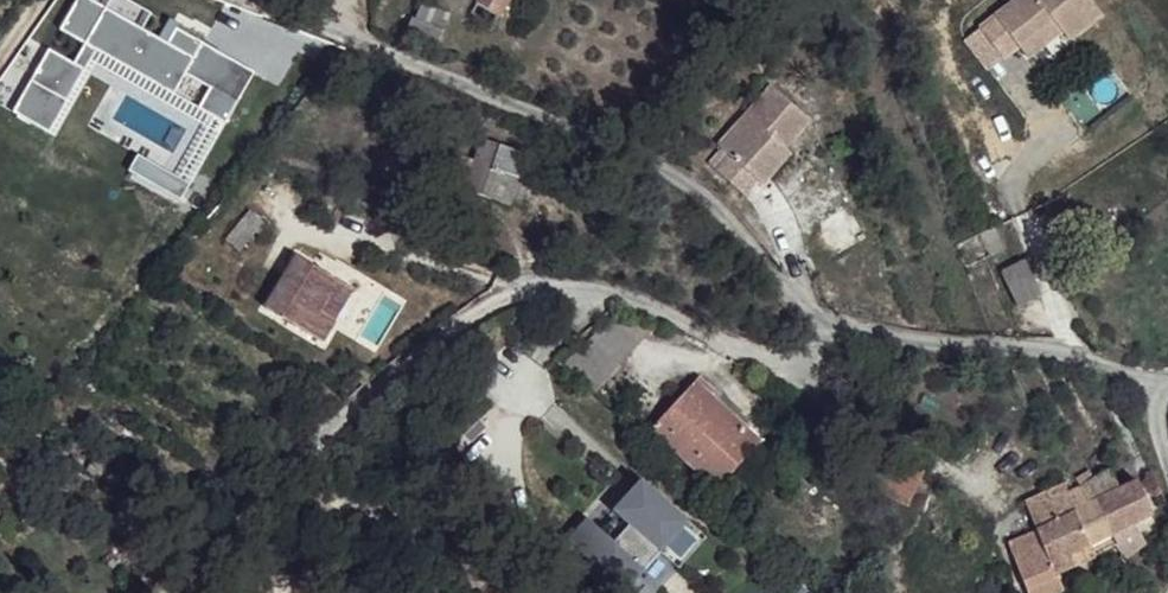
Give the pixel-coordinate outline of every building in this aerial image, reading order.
[(480,5),(502,16),(511,0),(482,0),(480,5)] [(996,18),(1019,48),(1054,22),(1064,33),(1070,41),(1102,17),(1089,0),(1019,0),(996,18)] [(448,17),(422,6),(417,22),(442,34),(448,17)] [(996,18),(980,30),(1003,60),(1019,48),(996,18)] [(442,34),(417,22),(408,49),(435,58),(442,34)] [(1054,22),(1019,48),(1028,61),(1064,33),(1054,22)] [(776,94),(767,86),(715,146),(727,157),(776,94)] [(807,120),(776,94),(727,157),(716,174),(741,197),(754,181),(749,175),(778,143),(783,148),(807,120)] [(539,146),(526,140),(517,168),(530,173),(539,146)] [(783,148),(778,143),(749,175),(754,181),(759,187),(789,153),(783,148)] [(530,173),(517,168),(505,200),(551,216),(559,194),(526,182),(530,173)] [(231,260),(264,224),(250,211),(217,247),(231,260)] [(1039,290),(1022,258),(994,273),(1008,305),(1039,290)] [(346,289),(306,265),(277,317),(329,351),(344,326),(328,316),(346,289)] [(362,297),(346,289),(328,316),(344,326),(362,297)] [(700,392),(682,377),(638,428),(711,486),(746,440),(697,397),(700,392)] [(897,455),(883,490),(909,500),(923,465),(897,455)] [(1023,536),(1004,542),(1022,588),(1034,582),(1051,576),(1075,567),(1092,558),(1085,543),(1106,533),(1146,512),(1133,480),(1114,487),(1108,473),(1085,484),(1071,490),(1068,483),(1024,500),(1034,531),(1023,536)] [(606,592),(615,592),(655,550),(673,565),(700,535),(635,478),(608,508),(618,517),(603,535),(582,516),(562,538),(588,562),(580,570),(606,592)] [(1034,582),(1022,588),(1024,592),(1045,592),(1034,582)]
